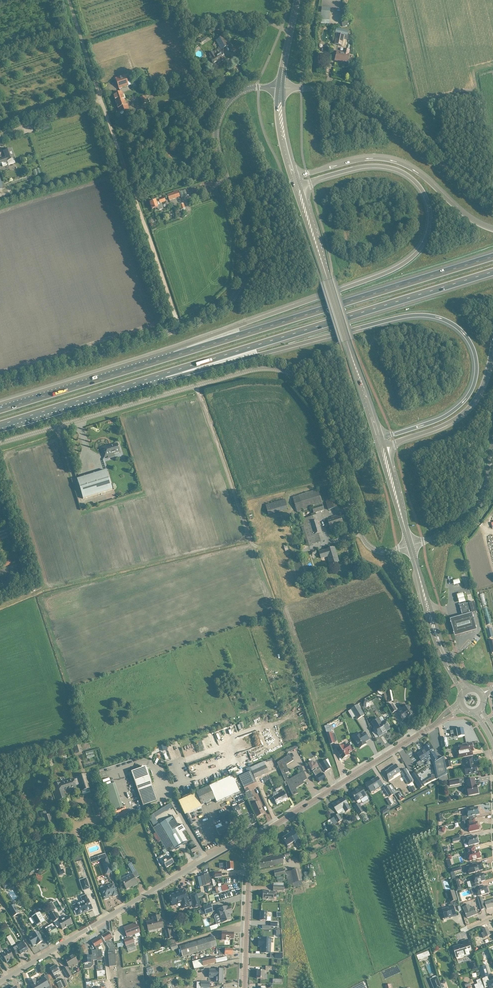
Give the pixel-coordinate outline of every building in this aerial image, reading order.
[(329,22),(330,12),(321,11),(320,21),(329,22)] [(336,34),(336,37),(334,44),(342,46),(344,39),(344,36),(336,34)] [(228,46),(226,41),(223,37),(216,41),(220,47),(218,48),(219,49),(213,53),(213,52),(209,55),(211,58),(210,58),(214,65),(220,61),(225,59),(223,56),(224,56),(223,55),(221,52),(222,52),(222,51),(222,50),(228,46)] [(342,62),(347,64),(349,54),(348,54),(349,50),(344,49),(343,53),(337,51),(336,56),(335,56),(335,57),(336,57),(335,61),(335,60),(340,61),(340,60),(342,61),(342,62)] [(125,76),(120,78),(116,79),(119,89),(124,87),(128,86),(125,76)] [(120,103),(125,101),(121,92),(113,95),(116,103),(119,102),(120,103)] [(119,102),(116,103),(119,112),(129,109),(127,104),(126,105),(125,101),(120,103),(119,102)] [(1,163),(2,166),(8,164),(9,165),(15,163),(14,159),(14,158),(11,149),(4,151),(6,158),(0,159),(0,163),(1,163)] [(179,197),(178,192),(167,195),(169,200),(179,197)] [(164,198),(159,199),(159,198),(154,199),(155,201),(150,203),(152,210),(157,208),(158,209),(159,210),(162,209),(163,207),(162,205),(161,204),(160,203),(165,201),(164,198)] [(110,446),(101,448),(105,457),(108,456),(120,452),(118,444),(110,446)] [(106,470),(77,479),(83,499),(112,490),(106,470)] [(322,490),(328,510),(341,506),(335,487),(322,490)] [(313,491),(293,497),(298,512),(312,508),(314,513),(316,513),(324,510),(318,490),(313,491)] [(266,505),(269,515),(289,509),(285,499),(266,505)] [(329,520),(328,520),(330,528),(332,527),(343,524),(340,514),(332,517),(332,519),(329,520)] [(312,525),(312,526),(314,535),(315,535),(316,536),(322,534),(319,522),(312,524),(312,525)] [(0,530),(0,541),(14,535),(10,526),(0,530)] [(326,550),(320,552),(321,558),(328,556),(331,564),(339,562),(337,555),(336,555),(335,553),(336,552),(334,547),(326,550)] [(466,603),(460,605),(462,614),(467,615),(470,615),(470,614),(473,613),(475,613),(476,612),(477,612),(474,602),(473,602),(472,602),(470,603),(467,604),(466,603)] [(471,612),(450,618),(455,635),(476,629),(471,612)] [(393,713),(397,710),(393,704),(389,707),(393,713)] [(352,709),(348,712),(352,718),(356,716),(358,719),(364,715),(358,705),(352,709)] [(403,711),(399,714),(403,720),(407,717),(408,718),(415,714),(409,706),(403,710),(403,711)] [(385,721),(382,717),(381,717),(379,719),(379,718),(372,723),(375,728),(374,728),(379,737),(380,737),(379,736),(383,734),(383,733),(390,729),(385,721)] [(465,736),(464,729),(450,731),(451,734),(457,733),(458,737),(465,736)] [(361,735),(354,739),(360,748),(367,744),(365,742),(370,739),(365,732),(361,735)] [(83,752),(80,743),(73,745),(76,754),(83,752)] [(338,749),(337,750),(343,759),(344,759),(346,758),(346,757),(350,755),(349,753),(352,751),(348,744),(344,746),(342,746),(341,746),(338,748),(338,749)] [(434,763),(439,760),(435,753),(431,746),(430,746),(429,744),(424,748),(425,749),(424,750),(425,751),(422,752),(417,754),(422,761),(426,759),(427,762),(431,759),(434,763)] [(474,751),(474,750),(473,750),(473,749),(473,748),(474,747),(474,745),(474,744),(473,744),(472,744),(459,746),(459,749),(456,750),(458,759),(473,756),(472,751),(474,751)] [(304,771),(299,774),(289,780),(286,773),(289,772),(286,765),(293,760),(290,755),(289,753),(287,755),(287,756),(277,763),(285,782),(286,781),(293,796),(298,793),(295,786),(298,785),(299,787),(304,783),(303,782),(307,779),(304,771)] [(439,760),(434,763),(437,779),(439,778),(446,774),(448,774),(444,757),(439,760)] [(466,775),(473,774),(478,773),(476,765),(474,765),(473,763),(474,763),(473,757),(465,759),(466,766),(464,767),(466,775)] [(325,760),(319,764),(325,772),(331,768),(330,768),(331,767),(328,759),(326,760),(325,760)] [(312,761),(308,764),(311,770),(315,768),(316,770),(313,772),(319,782),(326,778),(320,769),(319,769),(318,767),(316,762),(313,764),(312,761)] [(265,762),(251,768),(255,778),(269,772),(265,762)] [(396,765),(386,772),(388,775),(387,775),(388,776),(387,777),(389,780),(393,778),(393,777),(401,772),(396,765)] [(147,771),(143,769),(131,773),(143,806),(157,801),(147,771)] [(413,782),(408,773),(405,769),(402,771),(406,777),(404,777),(409,785),(413,782)] [(242,784),(246,793),(245,793),(248,799),(249,803),(251,800),(251,798),(253,797),(250,791),(258,787),(251,772),(248,773),(239,777),(242,784)] [(78,779),(80,785),(82,791),(90,788),(88,780),(91,779),(89,774),(77,777),(78,779)] [(446,774),(439,778),(440,783),(447,781),(447,780),(449,780),(448,774),(446,774)] [(217,783),(196,792),(202,805),(206,803),(207,805),(211,803),(210,801),(215,799),(217,803),(240,792),(232,776),(218,782),(217,783)] [(366,784),(371,793),(375,790),(375,791),(383,786),(378,777),(372,781),(372,780),(366,784)] [(80,785),(78,779),(74,780),(73,779),(61,783),(54,785),(56,792),(55,792),(58,800),(65,798),(63,790),(70,788),(71,789),(76,787),(76,786),(80,785)] [(469,796),(474,795),(479,794),(477,785),(476,785),(474,779),(466,781),(468,787),(467,787),(469,796)] [(110,785),(115,809),(125,806),(119,783),(110,785)] [(273,797),(274,800),(274,801),(277,805),(277,804),(276,804),(281,801),(282,802),(288,799),(285,795),(284,792),(282,789),(280,785),(274,788),(276,792),(278,791),(279,794),(277,795),(273,797)] [(392,792),(389,786),(384,789),(390,797),(394,794),(394,793),(392,792)] [(361,787),(357,789),(358,790),(352,794),(355,798),(357,801),(360,799),(361,800),(367,796),(364,791),(361,787)] [(196,793),(178,801),(185,815),(187,820),(188,820),(190,826),(193,824),(190,818),(188,813),(202,807),(196,793)] [(348,804),(344,798),(338,802),(338,803),(333,806),(337,812),(343,807),(346,812),(351,809),(348,804)] [(100,807),(98,802),(90,805),(92,808),(94,808),(97,816),(102,813),(100,808),(102,807),(101,806),(100,807)] [(259,802),(252,805),(257,817),(264,813),(259,802)] [(355,806),(360,815),(364,812),(359,804),(355,806)] [(233,819),(235,819),(239,816),(235,807),(230,809),(229,810),(233,819)] [(480,815),(479,811),(479,810),(479,807),(478,807),(467,810),(468,815),(462,817),(463,821),(464,821),(473,819),(472,816),(480,815)] [(223,812),(220,813),(224,822),(227,821),(226,819),(231,816),(228,810),(223,812)] [(49,815),(47,815),(46,811),(40,813),(42,819),(45,818),(47,826),(52,824),(49,815)] [(334,817),(332,819),(335,825),(338,823),(342,820),(341,818),(339,814),(338,814),(334,817)] [(256,823),(252,815),(240,820),(244,829),(248,827),(256,823)] [(173,816),(153,828),(156,833),(157,834),(159,838),(159,839),(165,849),(166,849),(168,852),(169,854),(168,852),(188,841),(182,832),(186,830),(183,824),(179,827),(178,825),(175,820),(173,816)] [(348,819),(343,821),(346,826),(349,824),(350,823),(351,822),(348,817),(347,818),(348,819)] [(475,819),(473,819),(464,821),(466,829),(469,828),(469,832),(479,830),(477,822),(476,822),(475,819)] [(230,827),(229,824),(217,830),(220,837),(227,834),(227,832),(232,830),(232,831),(230,827)] [(293,831),(289,833),(289,834),(283,838),(285,843),(287,846),(294,841),(295,843),(299,840),(295,835),(293,831)] [(468,842),(469,846),(479,843),(477,836),(472,838),(472,837),(472,836),(463,839),(464,843),(468,842)] [(469,848),(467,848),(469,854),(468,854),(469,856),(468,857),(468,858),(468,859),(469,860),(470,860),(470,861),(476,859),(481,858),(480,856),(481,856),(481,854),(481,853),(480,852),(479,851),(475,852),(475,850),(474,846),(469,848)] [(165,854),(157,859),(160,867),(164,864),(166,868),(173,863),(171,859),(170,857),(169,854),(168,852),(165,854)] [(105,854),(97,856),(99,860),(101,859),(106,874),(112,872),(106,857),(105,854)] [(266,857),(257,858),(260,869),(283,864),(282,855),(270,857),(270,858),(266,859),(266,857)] [(127,865),(133,874),(131,874),(132,875),(127,878),(127,879),(122,882),(126,889),(132,886),(133,887),(138,884),(134,878),(138,875),(139,876),(140,876),(131,863),(127,865)] [(467,867),(468,870),(467,870),(467,871),(468,873),(469,874),(483,870),(481,863),(467,867)] [(275,877),(276,877),(278,883),(284,881),(282,875),(286,875),(284,869),(274,872),(275,877)] [(289,888),(293,887),(302,885),(299,869),(286,872),(289,888)] [(204,874),(204,876),(201,876),(203,886),(206,885),(206,884),(211,883),(209,873),(204,874)] [(483,874),(478,875),(473,877),(475,880),(470,881),(472,887),(478,886),(478,883),(485,881),(483,874)] [(86,878),(80,880),(83,891),(89,888),(86,878)] [(453,881),(456,891),(462,890),(459,880),(453,881)] [(2,885),(5,889),(12,885),(9,881),(2,885)] [(113,884),(106,887),(105,886),(104,885),(101,887),(100,887),(104,899),(108,898),(108,896),(112,895),(113,896),(117,895),(113,884)] [(477,893),(478,896),(489,893),(487,886),(479,888),(478,886),(472,887),(470,888),(472,894),(477,893)] [(169,896),(170,901),(172,905),(181,903),(183,908),(189,907),(188,901),(186,895),(185,890),(184,890),(184,889),(178,890),(179,893),(169,896)] [(274,900),(274,892),(263,892),(262,900),(274,900)] [(196,894),(191,895),(192,900),(194,908),(200,906),(198,899),(198,898),(203,896),(202,893),(197,894),(196,894)] [(86,895),(81,898),(82,902),(73,906),(75,911),(74,911),(76,915),(77,915),(92,909),(88,900),(86,895)] [(487,909),(487,908),(492,907),(492,900),(485,903),(486,905),(486,906),(487,909)] [(52,902),(45,906),(49,914),(54,922),(57,920),(58,922),(60,921),(59,919),(54,911),(54,910),(56,909),(52,902)] [(8,908),(13,917),(19,913),(14,904),(8,908)] [(464,911),(467,918),(477,914),(476,911),(474,907),(471,908),(469,904),(463,907),(464,911)] [(204,908),(200,910),(202,915),(206,914),(213,911),(211,905),(204,908)] [(449,907),(442,910),(444,914),(445,919),(450,917),(450,918),(457,916),(453,905),(449,907)] [(231,920),(229,914),(232,913),(230,906),(227,907),(227,906),(222,908),(218,910),(219,914),(215,915),(214,918),(217,925),(231,920)] [(32,917),(35,922),(37,926),(45,921),(39,912),(37,909),(33,912),(35,915),(32,917)] [(260,921),(267,921),(267,917),(271,917),(271,913),(267,913),(260,912),(260,921)] [(73,924),(68,916),(60,921),(58,922),(62,930),(73,924)] [(160,916),(155,917),(152,917),(153,921),(147,922),(149,931),(153,930),(153,931),(163,928),(161,919),(160,919),(160,916)] [(135,923),(130,926),(124,928),(127,937),(140,932),(136,923),(135,923)] [(52,924),(45,928),(50,937),(57,933),(52,924)] [(168,939),(177,937),(175,928),(165,930),(168,939)] [(483,930),(484,932),(481,933),(484,938),(491,935),(487,928),(483,930)] [(43,941),(41,936),(38,932),(36,934),(35,933),(34,933),(33,934),(32,935),(32,936),(33,937),(29,939),(33,945),(36,943),(37,944),(43,941)] [(107,941),(108,943),(107,944),(109,948),(108,953),(109,967),(116,966),(115,961),(115,952),(114,946),(112,941),(110,942),(109,940),(113,938),(111,935),(109,932),(102,936),(105,942),(107,941)] [(222,933),(222,940),(229,941),(229,939),(233,939),(233,933),(222,933)] [(99,937),(92,942),(94,945),(93,945),(94,945),(96,949),(96,950),(97,958),(102,957),(102,950),(103,949),(101,946),(100,945),(102,943),(99,937)] [(213,937),(208,938),(180,947),(183,957),(216,946),(213,937)] [(126,946),(127,949),(128,952),(137,949),(134,943),(135,943),(133,938),(124,941),(126,946)] [(261,953),(266,953),(270,953),(271,938),(262,938),(262,939),(258,939),(258,946),(261,946),(261,953)] [(456,952),(458,957),(462,955),(462,957),(467,955),(466,954),(469,953),(468,951),(471,950),(468,940),(462,942),(463,946),(461,947),(460,946),(454,948),(455,953),(456,952)] [(16,944),(12,947),(16,954),(19,952),(21,954),(28,950),(25,946),(23,942),(16,946),(16,944)] [(1,953),(7,963),(14,958),(9,950),(4,953),(0,945),(0,953),(1,953)] [(216,948),(216,952),(216,954),(219,954),(232,955),(233,947),(229,947),(229,949),(216,948)] [(93,960),(97,960),(96,950),(92,951),(92,955),(83,956),(84,969),(88,968),(88,963),(93,963),(93,960)] [(429,951),(417,956),(419,960),(430,955),(429,951)] [(73,955),(65,960),(70,968),(73,966),(74,967),(79,964),(73,955)] [(214,956),(202,960),(203,966),(216,963),(214,956)] [(470,962),(472,970),(478,968),(476,961),(473,961),(470,962)] [(60,972),(56,966),(50,969),(56,979),(59,977),(57,974),(60,972)] [(482,979),(489,977),(486,966),(479,968),(482,979)] [(63,971),(68,980),(72,977),(67,968),(63,971)] [(209,969),(209,978),(214,978),(214,983),(219,983),(219,982),(223,982),(223,978),(221,978),(221,974),(223,974),(223,970),(209,969)] [(430,979),(434,987),(442,987),(437,976),(430,979)] [(29,987),(44,987),(45,987),(46,987),(51,987),(50,986),(49,986),(47,983),(44,978),(44,979),(42,980),(38,982),(39,982),(37,983),(34,979),(29,982),(32,986),(30,987),(29,987)] [(480,979),(476,980),(478,984),(474,985),(476,987),(484,987),(480,979)]
